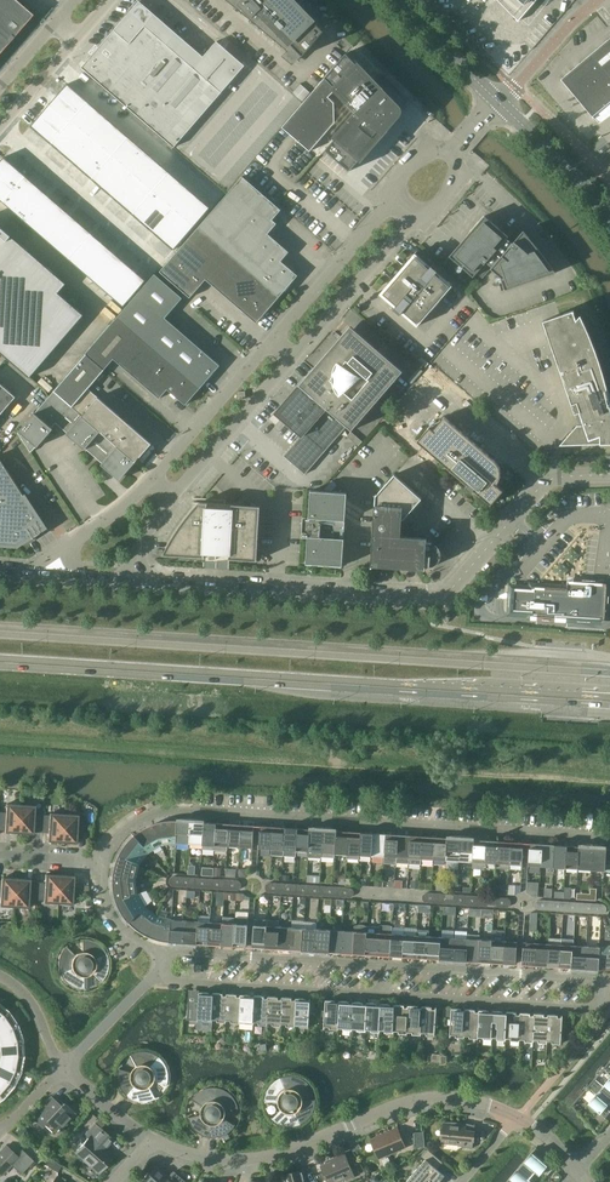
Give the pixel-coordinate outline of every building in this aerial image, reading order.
[(32,14),(15,0),(0,0),(0,51),(32,14)] [(174,147),(245,65),(217,41),(204,56),(186,41),(140,0),(91,56),(92,56),(82,67),(174,147)] [(237,5),(235,7),(298,60),(303,55),(303,56),(304,56),(325,31),(295,0),(234,0),(237,5)] [(537,0),(498,0),(519,21),(537,0)] [(561,79),(595,120),(596,119),(595,118),(609,107),(609,38),(561,79)] [(396,103),(395,103),(346,53),(282,127),(310,151),(335,122),(335,103),(329,97),(337,89),(358,112),(326,150),(350,171),(396,118),(396,117),(395,114),(396,114),(397,113),(398,113),(398,112),(398,111),(398,110),(398,109),(397,108),(396,108),(395,108),(395,105),(396,104),(396,103)] [(83,73),(79,77),(86,83),(90,78),(83,73)] [(303,102),(311,92),(300,83),(292,93),(303,102)] [(68,84),(58,94),(79,112),(88,102),(68,84)] [(58,94),(49,105),(70,123),(71,121),(79,112),(58,94)] [(79,112),(71,121),(79,128),(96,109),(88,102),(79,112)] [(49,105),(40,115),(61,133),(70,123),(49,105)] [(96,109),(79,128),(82,130),(88,135),(105,116),(96,109)] [(40,115),(31,126),(51,144),(61,133),(40,115)] [(105,116),(88,135),(92,139),(96,142),(113,123),(105,116)] [(61,133),(51,144),(61,153),(82,130),(79,128),(71,121),(70,123),(61,133)] [(113,123),(96,142),(102,147),(104,149),(121,130),(113,123)] [(82,130),(61,153),(72,162),(92,139),(88,135),(82,130)] [(121,130),(104,149),(112,156),(129,137),(121,130)] [(129,137),(112,156),(120,163),(137,144),(129,137)] [(92,139),(72,162),(82,171),(102,147),(96,142),(92,139)] [(137,144),(120,163),(122,165),(128,170),(145,151),(137,144)] [(102,147),(82,171),(92,179),(112,156),(104,149),(102,147)] [(145,151),(128,170),(132,174),(136,177),(153,158),(145,151)] [(112,156),(92,179),(102,188),(122,165),(120,163),(112,156)] [(16,190),(27,177),(4,157),(0,162),(0,176),(16,190)] [(153,158),(136,177),(143,183),(145,184),(161,165),(153,158)] [(122,165),(102,188),(112,197),(132,174),(128,170),(122,165)] [(161,165),(145,184),(153,191),(170,172),(161,165)] [(170,172),(153,191),(161,199),(178,179),(170,172)] [(132,174),(112,197),(122,206),(143,183),(136,177),(132,174)] [(4,203),(16,190),(0,176),(0,200),(4,203)] [(197,229),(277,299),(298,275),(278,258),(285,248),(264,230),(281,210),(243,176),(197,229)] [(16,190),(4,203),(15,213),(38,186),(27,177),(16,190)] [(178,179),(161,199),(163,200),(169,206),(186,186),(178,179)] [(143,183),(122,206),(133,215),(153,191),(145,184),(143,183)] [(38,186),(15,213),(26,222),(49,196),(38,186)] [(186,186),(169,206),(173,209),(177,213),(194,193),(186,186)] [(153,191),(133,215),(143,223),(163,200),(161,199),(153,191)] [(194,193),(177,213),(183,218),(185,220),(202,200),(194,193)] [(49,196),(26,222),(37,231),(60,205),(49,196)] [(163,200),(143,223),(153,232),(173,209),(169,206),(163,200)] [(202,200),(185,220),(193,227),(210,207),(202,200)] [(60,205),(37,231),(48,241),(70,214),(60,205)] [(173,209),(153,232),(163,241),(183,218),(177,213),(173,209)] [(70,214),(48,241),(58,250),(81,224),(70,214)] [(487,262),(492,267),(503,255),(496,250),(508,236),(485,216),(450,256),(474,277),(487,262)] [(183,218),(163,241),(173,250),(193,227),(185,220),(183,218)] [(81,224),(58,250),(69,260),(92,233),(81,224)] [(30,377),(84,315),(59,293),(66,283),(2,228),(0,226),(0,352),(30,377)] [(277,299),(197,229),(160,271),(190,297),(206,279),(257,323),(277,299)] [(503,255),(492,267),(491,269),(501,277),(505,290),(556,273),(551,265),(546,258),(541,251),(535,244),(530,237),(524,231),(513,243),(507,238),(509,236),(508,236),(496,250),(503,255)] [(92,233),(69,260),(80,269),(103,243),(92,233)] [(103,243),(80,269),(91,278),(114,252),(103,243)] [(114,252),(91,278),(102,288),(124,261),(114,252)] [(418,326),(453,285),(416,253),(380,294),(418,326)] [(124,261),(102,288),(112,297),(135,271),(124,261)] [(135,271),(112,297),(123,306),(146,280),(135,271)] [(183,298),(155,274),(117,317),(200,388),(220,365),(166,318),(183,298)] [(544,321),(575,413),(580,412),(581,415),(580,415),(579,416),(579,417),(579,418),(579,419),(580,419),(580,420),(581,420),(582,420),(583,420),(584,424),(578,424),(560,445),(609,443),(609,394),(606,383),(604,376),(602,369),(600,362),(598,355),(596,348),(593,341),(590,335),(587,328),(584,321),(581,315),(577,319),(574,311),(575,311),(574,310),(544,321)] [(200,388),(117,317),(86,353),(86,354),(105,370),(114,359),(160,398),(168,389),(186,405),(200,388)] [(300,386),(347,426),(352,431),(404,371),(351,325),(299,385),(300,386)] [(83,416),(99,397),(89,388),(105,370),(86,354),(54,391),(73,407),(83,416)] [(4,411),(16,397),(0,383),(0,407),(4,411)] [(352,431),(347,426),(300,386),(300,387),(299,386),(275,413),(302,436),(284,456),(321,488),(363,440),(352,431)] [(73,407),(54,391),(18,432),(31,452),(44,437),(49,439),(46,437),(54,428),(51,426),(55,422),(58,424),(73,407)] [(102,432),(136,461),(152,443),(99,397),(83,416),(102,432)] [(73,407),(58,424),(76,440),(74,445),(75,445),(76,442),(85,449),(86,448),(86,449),(102,432),(83,416),(73,407)] [(496,461),(495,460),(445,416),(433,430),(430,427),(418,441),(491,504),(504,490),(497,484),(498,483),(499,481),(500,480),(500,478),(501,476),(501,474),(501,473),(501,471),(501,469),(500,467),(499,466),(499,464),(498,463),(496,461)] [(132,472),(128,470),(136,461),(102,432),(86,449),(120,478),(127,470),(132,472)] [(18,545),(44,528),(46,527),(35,511),(0,458),(0,544),(18,545)] [(431,566),(432,542),(427,542),(427,538),(400,536),(401,531),(405,532),(405,523),(401,523),(401,519),(404,519),(423,498),(395,474),(377,494),(376,494),(371,567),(373,567),(373,566),(425,569),(426,566),(431,566)] [(343,566),(347,493),(311,490),(310,517),(304,516),(302,537),(308,537),(307,564),(343,566)] [(217,558),(220,504),(199,502),(191,511),(185,519),(179,528),(173,536),(168,545),(163,555),(217,558)] [(261,506),(220,504),(217,558),(257,560),(261,506)] [(532,613),(532,616),(537,617),(537,616),(549,616),(549,618),(556,619),(566,620),(566,618),(604,620),(606,584),(574,582),(573,584),(571,584),(568,584),(567,589),(534,587),(533,590),(513,588),(512,612),(532,613)] [(447,623),(452,617),(446,613),(441,618),(447,623)] [(0,812),(0,829),(5,830),(5,832),(19,833),(21,804),(7,804),(6,812),(0,812)] [(36,805),(21,804),(19,833),(34,834),(34,832),(41,832),(42,815),(35,814),(36,805)] [(50,815),(42,815),(41,832),(49,833),(48,841),(62,842),(64,814),(50,813),(50,815)] [(79,815),(64,814),(62,842),(77,843),(77,835),(85,835),(86,818),(78,817),(79,815)] [(177,843),(178,821),(175,821),(171,821),(165,821),(160,822),(155,824),(162,844),(177,843)] [(190,843),(191,822),(178,821),(177,843),(190,843)] [(203,844),(204,822),(191,822),(190,843),(203,844)] [(215,850),(216,823),(204,822),(203,844),(203,849),(215,850)] [(228,846),(229,824),(216,823),(215,850),(228,851),(228,846)] [(162,844),(155,824),(149,826),(145,828),(142,830),(139,832),(135,836),(149,852),(162,844)] [(240,847),(241,825),(229,824),(228,846),(240,847)] [(253,848),(254,826),(241,825),(240,847),(253,848)] [(259,848),(272,849),(274,827),(261,826),(259,848)] [(274,827),(272,849),(272,855),(284,856),(284,849),(286,828),(274,827)] [(298,828),(286,828),(284,849),(297,850),(298,828)] [(311,829),(298,828),(297,850),(309,851),(311,829)] [(322,857),(322,852),(324,830),(311,829),(309,851),(309,857),(322,858),(322,857)] [(335,858),(335,853),(337,831),(324,830),(322,852),(322,857),(335,858)] [(348,854),(349,832),(337,831),(335,853),(348,854)] [(360,859),(360,854),(361,832),(349,832),(348,854),(347,858),(360,859)] [(360,854),(372,855),(374,833),(361,832),(360,854)] [(386,834),(374,833),(372,855),(385,856),(386,834)] [(386,834),(385,856),(384,863),(397,864),(397,863),(399,835),(386,834)] [(397,863),(409,864),(411,836),(399,835),(397,863)] [(149,852),(135,836),(132,838),(127,843),(124,848),(121,853),(120,854),(140,864),(149,852)] [(421,864),(422,858),(423,836),(411,836),(409,864),(421,864)] [(435,837),(423,836),(422,858),(434,859),(435,837)] [(434,859),(446,860),(448,838),(435,837),(434,859)] [(446,860),(459,861),(461,839),(448,838),(446,860)] [(472,862),(473,862),(474,840),(461,839),(459,861),(472,862)] [(485,862),(486,841),(474,840),(473,862),(472,862),(472,868),(484,869),(485,862)] [(485,862),(497,863),(499,841),(486,841),(485,862)] [(510,864),(511,842),(499,841),(497,863),(497,868),(510,869),(510,864)] [(524,843),(511,842),(510,864),(522,865),(524,843)] [(529,865),(542,866),(543,844),(530,843),(529,865)] [(556,845),(543,844),(542,866),(555,867),(556,845)] [(568,846),(556,845),(555,867),(567,868),(568,846)] [(580,846),(568,846),(567,868),(579,868),(580,846)] [(593,847),(580,846),(579,868),(592,869),(593,847)] [(592,869),(605,870),(606,848),(593,847),(592,869)] [(114,875),(114,878),(136,879),(140,864),(120,854),(118,858),(116,864),(115,869),(114,875)] [(213,875),(221,876),(222,868),(214,867),(214,868),(213,875)] [(44,902),(59,903),(60,875),(46,874),(45,883),(38,882),(37,899),(44,900),(44,902)] [(75,876),(60,875),(59,903),(73,904),(73,902),(80,902),(82,885),(74,884),(75,876)] [(15,907),(16,878),(2,877),(2,880),(0,879),(0,897),(1,897),(0,906),(15,907)] [(29,899),(37,899),(38,882),(31,882),(31,879),(16,878),(15,907),(29,908),(29,899)] [(117,900),(138,893),(136,879),(114,878),(114,882),(114,888),(115,895),(117,900)] [(402,888),(403,880),(395,880),(394,888),(402,888)] [(544,897),(552,897),(552,888),(545,887),(544,897)] [(138,893),(117,900),(117,901),(120,907),(123,913),(127,919),(129,921),(145,906),(138,893)] [(145,906),(129,921),(133,925),(135,927),(138,930),(142,932),(146,934),(148,935),(157,915),(145,906)] [(171,941),(172,919),(157,915),(148,935),(150,936),(155,938),(160,940),(165,941),(171,941)] [(235,924),(234,946),(247,946),(249,918),(236,917),(235,924)] [(184,942),(185,920),(172,919),(171,941),(184,942)] [(253,947),(266,948),(267,925),(268,920),(254,919),(254,925),(253,947)] [(197,943),(198,921),(185,920),(184,942),(197,943)] [(268,920),(267,925),(266,948),(278,948),(280,926),(279,926),(280,920),(268,920)] [(197,943),(209,944),(210,922),(198,921),(197,943)] [(222,945),(223,923),(210,922),(209,944),(222,945)] [(223,923),(222,945),(234,946),(235,924),(223,923)] [(366,954),(368,926),(367,926),(364,924),(359,924),(356,924),(356,925),(355,925),(355,931),(354,953),(366,954)] [(380,925),(380,926),(379,955),(391,956),(392,934),(392,926),(380,925)] [(292,927),(280,926),(278,948),(291,949),(292,927)] [(366,954),(379,955),(380,926),(368,926),(366,954)] [(291,949),(303,950),(304,928),(292,927),(291,949)] [(318,929),(304,928),(303,950),(316,951),(318,929)] [(316,951),(329,952),(330,930),(318,929),(316,951)] [(417,935),(415,957),(428,958),(429,936),(429,930),(417,929),(416,935),(417,935)] [(440,959),(453,960),(455,938),(455,929),(442,929),(442,936),(440,959)] [(342,952),(343,930),(330,930),(329,952),(342,952)] [(342,952),(354,953),(355,931),(343,930),(342,952)] [(405,934),(392,934),(391,956),(403,956),(405,934)] [(416,935),(405,934),(403,956),(415,957),(417,935),(416,935)] [(492,940),(491,962),(503,963),(505,941),(505,936),(492,935),(492,940)] [(428,958),(440,959),(442,936),(429,936),(428,958)] [(453,960),(466,961),(468,938),(455,938),(453,960)] [(480,939),(468,938),(466,961),(479,961),(480,939)] [(548,966),(561,966),(562,945),(562,938),(549,938),(548,944),(550,944),(548,966)] [(60,972),(60,974),(107,954),(106,952),(104,950),(103,948),(101,946),(100,945),(98,943),(96,942),(94,941),(92,940),(90,939),(87,939),(85,939),(83,939),(83,952),(82,952),(80,952),(79,953),(77,954),(76,954),(75,955),(65,946),(64,948),(63,949),(62,951),(61,953),(60,955),(59,957),(59,959),(58,961),(58,963),(58,966),(59,968),(59,970),(60,972)] [(480,939),(479,961),(491,962),(492,940),(480,939)] [(505,941),(503,963),(516,964),(518,942),(505,941)] [(522,964),(536,965),(537,943),(524,942),(522,964)] [(550,944),(548,944),(537,943),(536,965),(548,966),(550,944)] [(561,966),(573,967),(574,945),(562,945),(561,966)] [(586,968),(588,946),(574,945),(573,967),(586,968)] [(609,969),(609,945),(600,947),(599,969),(602,969),(604,969),(609,969)] [(586,968),(599,969),(600,947),(588,946),(586,968)] [(107,954),(60,974),(61,976),(62,978),(64,979),(65,981),(66,982),(68,984),(70,985),(72,986),(74,987),(76,988),(78,988),(80,989),(82,989),(84,989),(84,976),(85,976),(87,975),(88,975),(90,974),(91,973),(92,972),(101,981),(103,980),(104,978),(105,976),(106,974),(107,972),(108,970),(108,968),(109,966),(109,964),(109,962),(108,960),(108,958),(107,956),(107,954)] [(209,992),(200,992),(199,1002),(188,1002),(188,999),(187,999),(186,1019),(198,1020),(197,1028),(212,1029),(213,1019),(212,1019),(214,995),(213,995),(209,994),(209,992)] [(226,1022),(226,1020),(228,996),(227,996),(223,995),(223,993),(213,993),(213,995),(214,995),(212,1019),(213,1019),(218,1019),(217,1021),(226,1022)] [(227,994),(227,996),(228,996),(226,1020),(231,1020),(231,1022),(240,1023),(240,1021),(241,996),(237,996),(237,994),(227,994)] [(241,994),(241,996),(240,1021),(245,1021),(245,1023),(254,1024),(254,1022),(255,997),(251,997),(251,995),(241,994)] [(255,995),(255,997),(254,1022),(259,1022),(259,1024),(268,1024),(268,1022),(267,1022),(269,998),(268,998),(265,998),(265,996),(255,995)] [(269,996),(268,998),(269,998),(267,1022),(268,1022),(273,1023),(273,1025),(281,1025),(282,1024),(281,1023),(283,999),(282,999),(278,999),(278,997),(269,996)] [(282,997),(282,999),(283,999),(281,1023),(282,1024),(286,1024),(286,1026),(295,1026),(295,1024),(297,1000),(296,1000),(292,1000),(292,998),(282,997)] [(296,998),(296,1000),(297,1000),(295,1024),(300,1025),(300,1027),(309,1027),(311,999),(310,999),(310,1001),(306,1001),(306,999),(296,998)] [(330,1029),(339,1029),(339,1027),(340,1003),(339,1003),(336,1003),(336,1001),(326,1000),(325,1010),(323,1010),(322,1016),(325,1016),(324,1028),(325,1028),(325,1026),(330,1027),(330,1029)] [(340,1001),(339,1003),(340,1003),(339,1027),(344,1027),(343,1029),(351,1030),(353,1030),(353,1028),(352,1028),(354,1004),(353,1004),(349,1004),(349,1001),(340,1001)] [(353,1002),(353,1004),(354,1004),(352,1028),(353,1028),(358,1028),(357,1030),(366,1031),(366,1029),(368,1005),(367,1005),(363,1004),(363,1002),(353,1002)] [(367,1003),(367,1005),(368,1005),(366,1029),(371,1029),(371,1031),(380,1032),(380,1030),(382,1006),(381,1006),(377,1005),(377,1003),(367,1003)] [(381,1003),(381,1006),(382,1006),(380,1030),(385,1030),(385,1032),(394,1033),(394,1031),(395,1007),(391,1006),(391,1004),(381,1003)] [(395,1004),(395,1007),(394,1031),(399,1031),(399,1033),(408,1034),(408,1032),(409,1007),(408,1007),(404,1007),(405,1005),(395,1004)] [(409,1005),(408,1007),(409,1007),(408,1032),(413,1032),(413,1034),(421,1034),(422,1033),(423,1008),(422,1008),(418,1008),(418,1006),(409,1005)] [(422,1006),(422,1008),(423,1008),(422,1033),(427,1033),(426,1035),(435,1035),(437,1007),(436,1007),(436,1009),(432,1009),(432,1007),(422,1006)] [(465,1037),(465,1035),(466,1011),(465,1011),(462,1011),(462,1009),(452,1008),(451,1019),(448,1018),(448,1024),(451,1024),(450,1036),(451,1036),(451,1034),(456,1035),(456,1037),(465,1037)] [(479,1036),(480,1012),(479,1012),(475,1012),(476,1010),(466,1009),(465,1011),(466,1011),(465,1035),(470,1036),(470,1038),(479,1038),(479,1036)] [(479,1010),(479,1012),(480,1012),(479,1036),(484,1037),(483,1038),(492,1039),(492,1037),(494,1013),(493,1013),(493,1011),(479,1010)] [(8,1011),(0,1018),(0,1033),(17,1024),(17,1023),(8,1012),(8,1011)] [(493,1011),(493,1013),(494,1013),(492,1037),(497,1037),(497,1039),(506,1040),(506,1038),(508,1014),(507,1014),(503,1013),(503,1011),(493,1011)] [(507,1012),(507,1014),(508,1014),(506,1038),(511,1038),(511,1040),(520,1041),(520,1039),(521,1015),(517,1014),(517,1012),(507,1012)] [(534,1042),(534,1040),(535,1015),(534,1015),(530,1015),(531,1013),(521,1012),(521,1015),(520,1039),(525,1039),(525,1041),(534,1042)] [(549,1016),(548,1016),(544,1016),(544,1014),(534,1013),(534,1015),(535,1015),(534,1040),(539,1040),(538,1042),(547,1043),(548,1041),(549,1016)] [(548,1014),(548,1016),(549,1016),(548,1041),(553,1041),(553,1043),(561,1043),(563,1015),(562,1015),(562,1017),(558,1017),(558,1015),(548,1014)] [(22,1040),(22,1038),(17,1025),(17,1024),(0,1033),(0,1044),(22,1040)] [(23,1056),(23,1055),(22,1041),(22,1040),(0,1044),(0,1054),(23,1056)] [(128,1096),(159,1057),(157,1055),(154,1053),(152,1052),(149,1052),(146,1051),(143,1051),(140,1051),(137,1052),(134,1053),(131,1054),(138,1066),(136,1067),(135,1068),(134,1069),(133,1070),(133,1071),(132,1073),(119,1069),(119,1072),(118,1075),(118,1078),(119,1081),(119,1084),(120,1086),(122,1089),(123,1092),(125,1094),(128,1096)] [(23,1056),(0,1054),(0,1064),(20,1071),(23,1057),(23,1056)] [(155,1080),(168,1084),(168,1082),(168,1079),(169,1077),(169,1075),(168,1073),(168,1071),(168,1069),(167,1067),(166,1065),(165,1063),(164,1061),(162,1060),(161,1058),(159,1057),(128,1096),(129,1097),(131,1098),(134,1099),(136,1100),(138,1101),(140,1101),(142,1101),(145,1101),(147,1101),(149,1101),(151,1100),(154,1099),(156,1098),(149,1087),(151,1085),(152,1084),(153,1083),(154,1081),(155,1080)] [(13,1086),(20,1073),(20,1071),(0,1064),(0,1077),(13,1086)] [(299,1092),(308,1083),(307,1081),(305,1080),(303,1079),(301,1078),(299,1077),(297,1076),(295,1076),(293,1075),(291,1075),(289,1075),(287,1076),(285,1076),(283,1077),(281,1077),(301,1124),(303,1123),(305,1122),(306,1120),(308,1119),(310,1117),(311,1115),(312,1113),(313,1111),(314,1109),(315,1107),(316,1105),(316,1102),(316,1100),(302,1100),(302,1099),(302,1097),(302,1096),(301,1095),(300,1093),(299,1092)] [(13,1086),(0,1077),(0,1095),(3,1098),(13,1086)] [(282,1109),(273,1118),(274,1120),(276,1121),(278,1122),(280,1123),(282,1124),(284,1125),(286,1125),(288,1126),(290,1126),(292,1126),(294,1125),(296,1125),(299,1124),(301,1124),(281,1077),(279,1078),(277,1079),(275,1081),(274,1082),(272,1084),(271,1085),(269,1087),(268,1089),(267,1091),(267,1093),(266,1095),(266,1097),(265,1099),(265,1101),(279,1101),(279,1103),(279,1104),(280,1106),(281,1108),(282,1109)] [(600,1113),(605,1117),(609,1112),(609,1110),(606,1107),(609,1102),(609,1091),(604,1085),(595,1078),(589,1085),(596,1094),(588,1103),(600,1113)] [(202,1115),(189,1118),(189,1120),(190,1122),(191,1124),(192,1126),(194,1128),(195,1130),(197,1131),(199,1133),(201,1134),(203,1135),(205,1136),(207,1136),(209,1137),(218,1087),(216,1087),(213,1087),(211,1087),(209,1087),(207,1088),(205,1088),(203,1089),(201,1090),(199,1091),(198,1092),(196,1094),(195,1095),(193,1097),(192,1099),(203,1106),(203,1108),(202,1109),(202,1111),(202,1113),(202,1115)] [(225,1110),(238,1107),(237,1104),(236,1100),(234,1098),(232,1095),(230,1093),(227,1091),(224,1089),(221,1088),(218,1087),(209,1137),(213,1137),(216,1137),(219,1137),(222,1136),(225,1134),(228,1133),(231,1130),(233,1128),(235,1125),(224,1118),(224,1116),(225,1114),(225,1112),(225,1110)] [(60,1106),(51,1096),(32,1116),(42,1126),(44,1124),(52,1132),(55,1128),(59,1132),(76,1114),(63,1102),(60,1106)] [(86,1133),(90,1136),(76,1152),(84,1159),(83,1160),(89,1165),(90,1164),(99,1172),(114,1156),(104,1148),(113,1139),(101,1128),(105,1124),(99,1119),(95,1123),(86,1133)] [(443,1137),(442,1142),(465,1144),(464,1147),(473,1148),(474,1140),(475,1131),(466,1130),(467,1125),(444,1123),(444,1128),(442,1128),(441,1137),(443,1137)] [(24,1138),(29,1132),(23,1126),(17,1132),(24,1138)] [(398,1128),(371,1139),(379,1158),(405,1147),(398,1128)] [(425,1146),(424,1131),(414,1132),(415,1147),(425,1146)] [(6,1145),(0,1152),(0,1173),(2,1174),(11,1164),(21,1174),(34,1160),(22,1149),(17,1155),(6,1145)] [(406,1181),(407,1181),(439,1181),(445,1175),(437,1168),(443,1162),(428,1149),(422,1156),(425,1159),(406,1181)] [(532,1151),(517,1169),(529,1179),(536,1171),(540,1174),(543,1171),(547,1175),(553,1169),(532,1151)] [(321,1165),(328,1181),(338,1181),(354,1175),(345,1153),(335,1158),(335,1159),(321,1165)] [(58,1172),(62,1165),(49,1157),(45,1163),(58,1172)] [(156,1166),(144,1180),(147,1181),(187,1181),(174,1171),(169,1177),(156,1166)] [(283,1175),(285,1181),(306,1181),(303,1169),(283,1175)] [(517,1169),(506,1181),(533,1181),(529,1179),(517,1169)]
